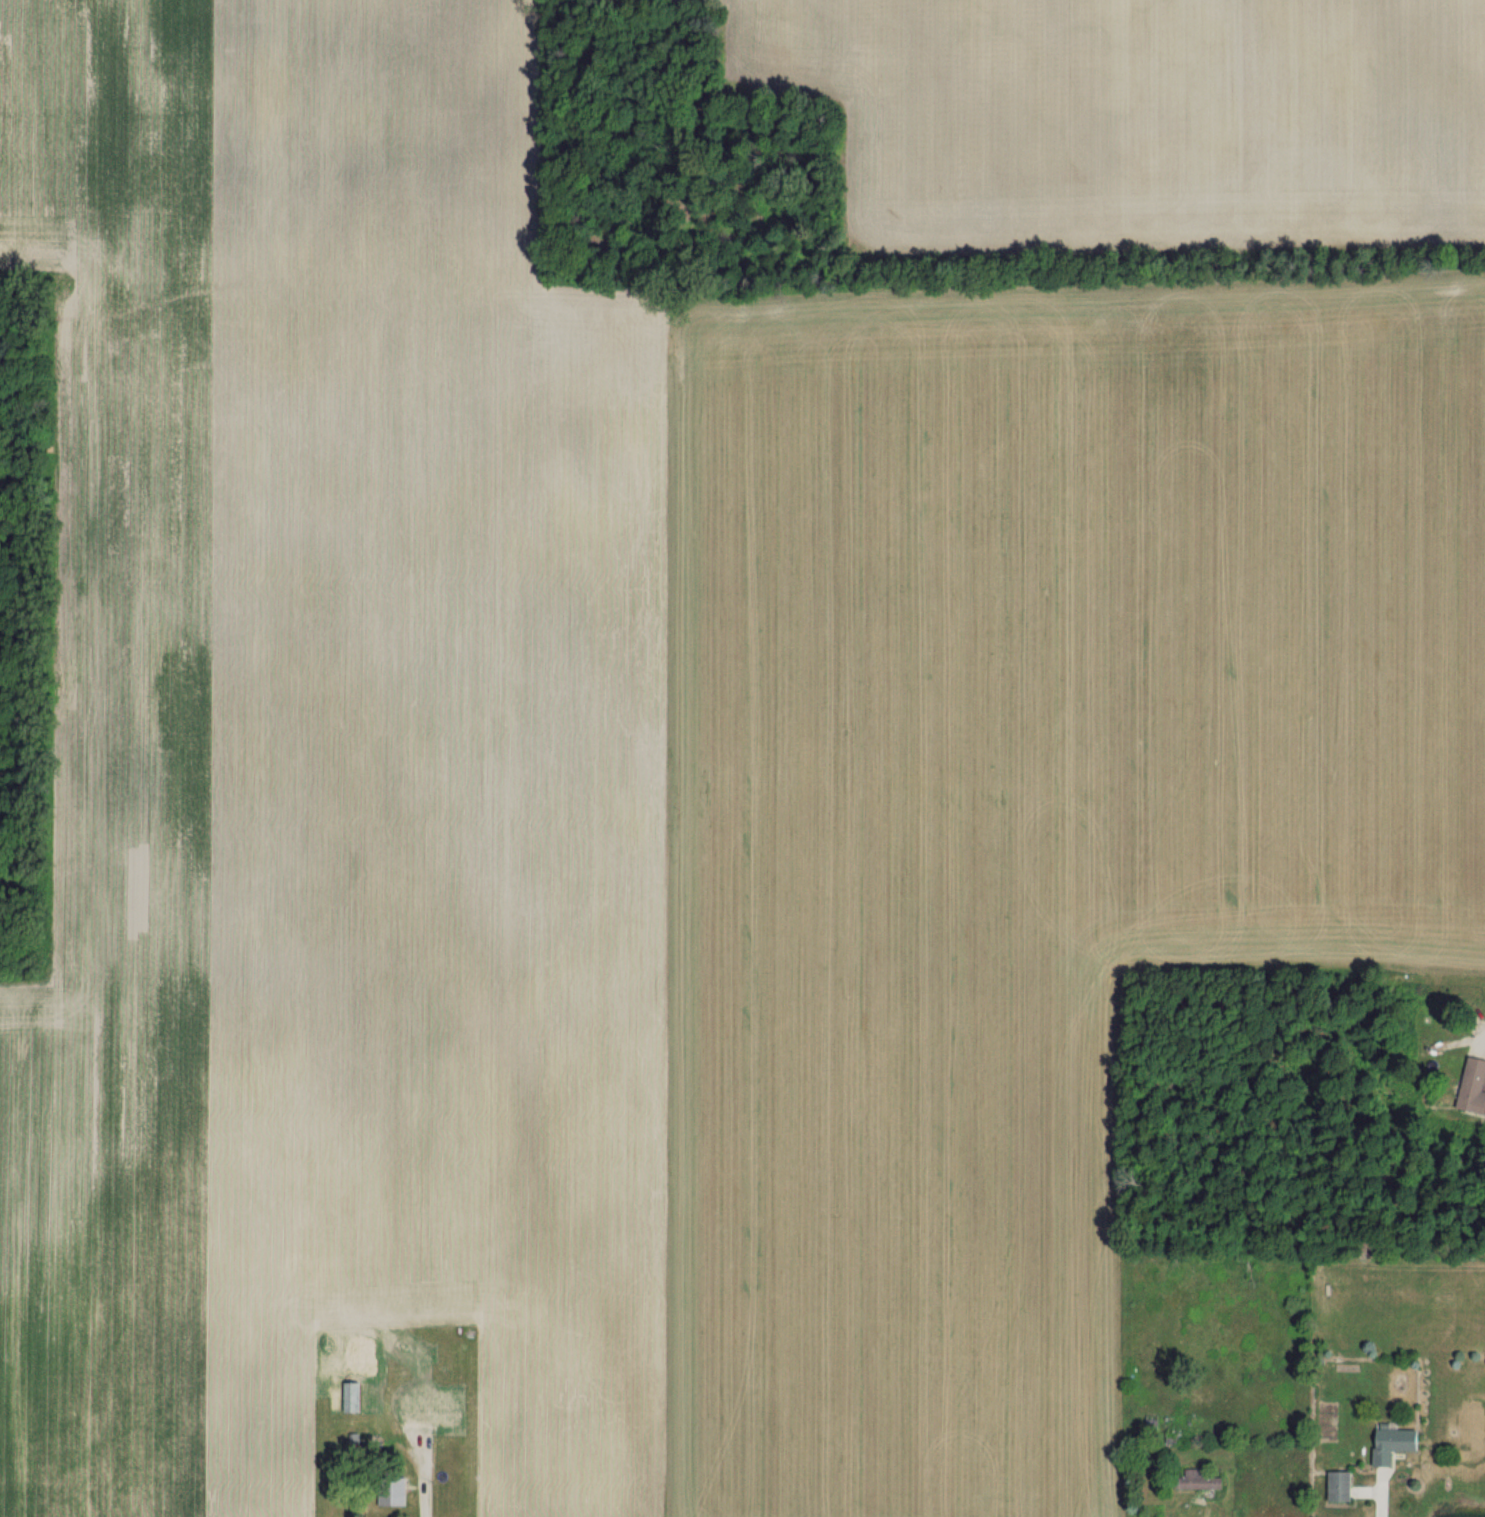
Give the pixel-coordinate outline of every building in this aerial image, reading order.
[(1460,1108),(1484,1113),(1484,1059),(1470,1056),(1460,1108)] [(347,1412),(361,1412),(361,1382),(347,1382),(347,1412)] [(1422,1450),(1422,1429),(1377,1428),(1377,1466),(1396,1466),(1396,1450),(1422,1450)] [(1213,1468),(1187,1468),(1187,1477),(1179,1477),(1179,1488),(1227,1488),(1227,1476),(1213,1476),(1213,1468)] [(1329,1500),(1354,1500),(1354,1471),(1329,1471),(1329,1500)] [(407,1505),(407,1481),(382,1481),(382,1505),(407,1505)]
